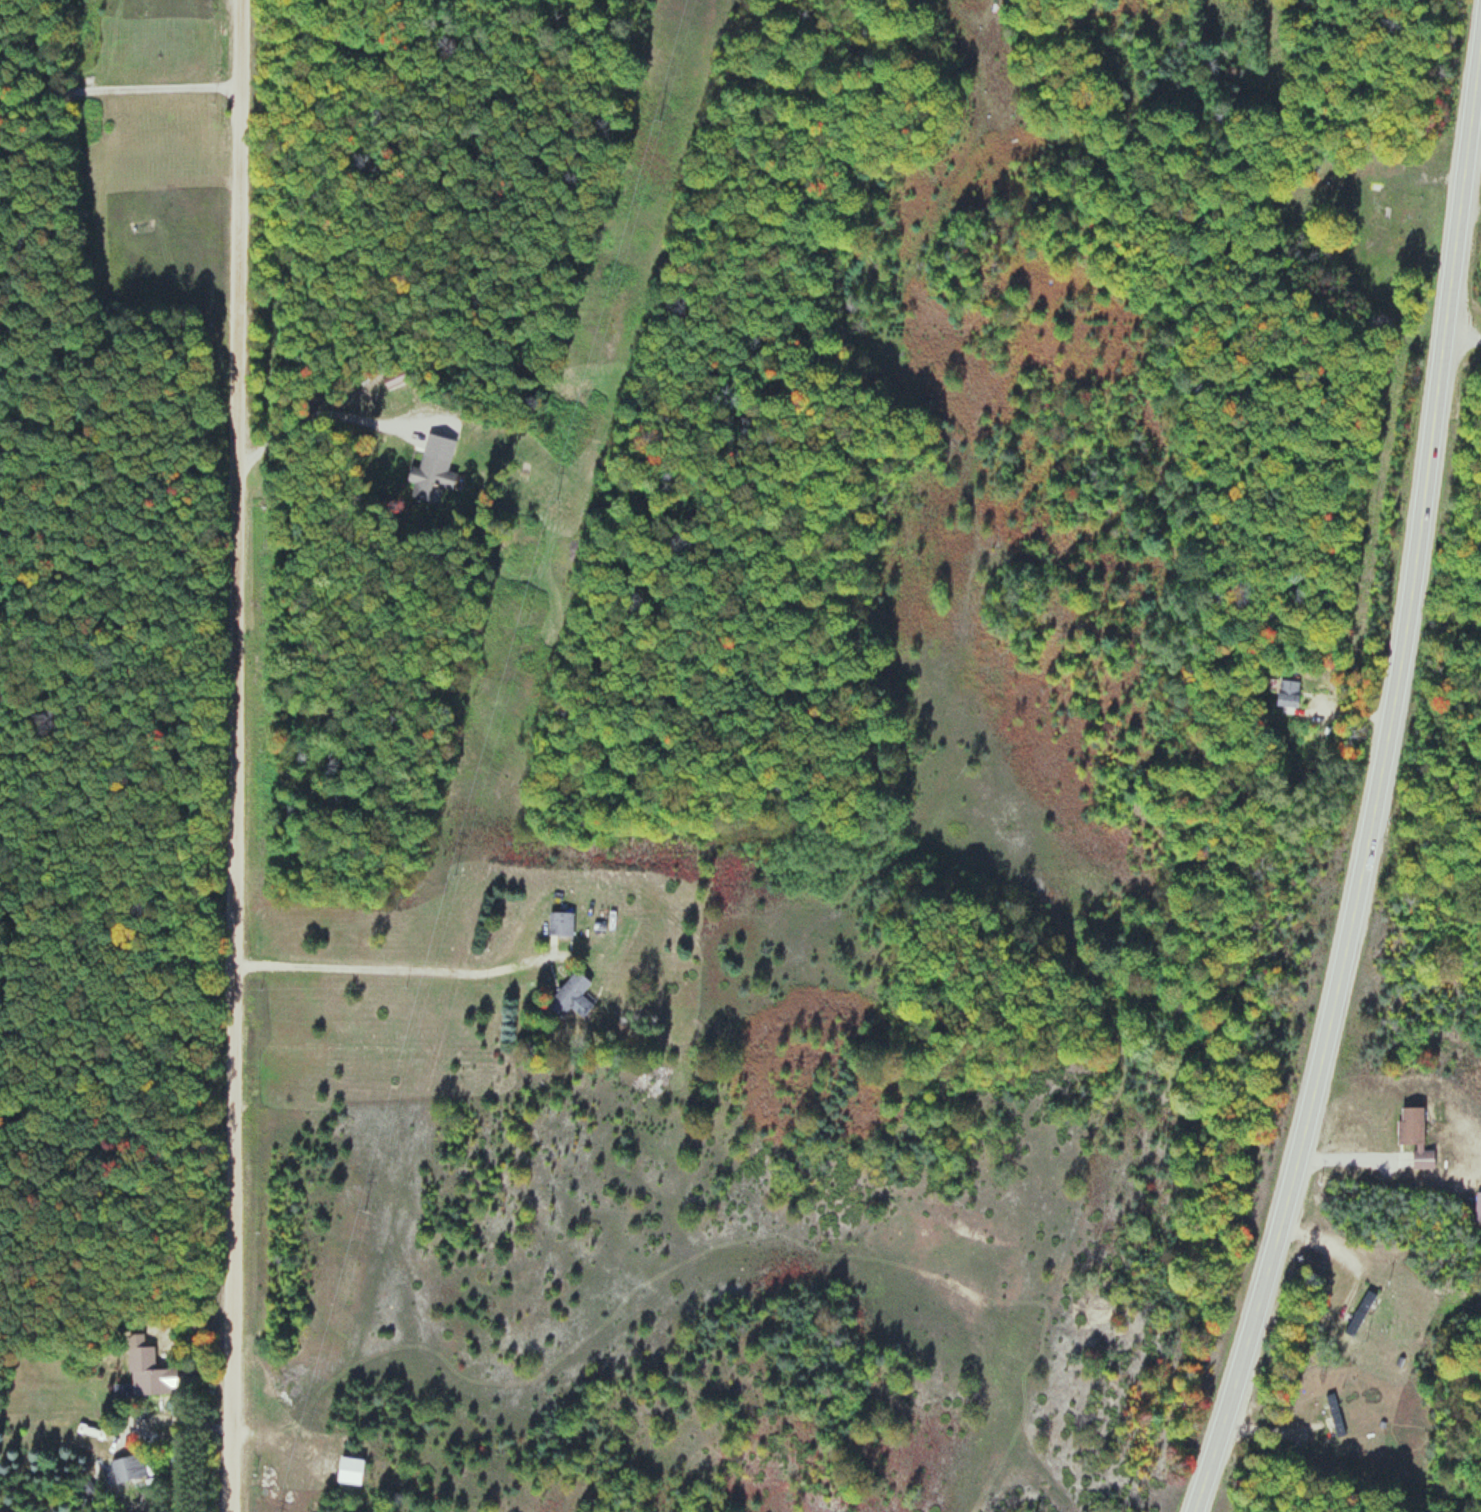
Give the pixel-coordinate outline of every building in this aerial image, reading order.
[(410,495),(438,503),(443,486),(451,489),(455,473),(446,471),(449,461),(422,453),(418,468),(410,466),(406,480),(414,482),(410,495)] [(1299,682),(1279,680),(1276,705),(1297,707),(1299,682)] [(549,936),(574,936),(574,913),(549,913),(549,936)] [(580,996),(590,983),(575,971),(546,1006),(561,1018),(569,1007),(582,1017),(592,1005),(580,996)] [(1423,1150),(1423,1108),(1398,1108),(1398,1145),(1412,1145),(1412,1169),(1434,1169),(1434,1150),(1423,1150)] [(1344,1331),(1353,1337),(1377,1295),(1367,1290),(1344,1331)] [(154,1346),(128,1346),(128,1372),(134,1371),(134,1383),(113,1384),(114,1396),(155,1395),(154,1346)] [(1326,1395),(1336,1436),(1344,1434),(1334,1393),(1326,1395)] [(116,1485),(148,1477),(142,1452),(110,1460),(116,1485)] [(364,1459),(339,1456),(336,1481),(361,1484),(364,1459)]
